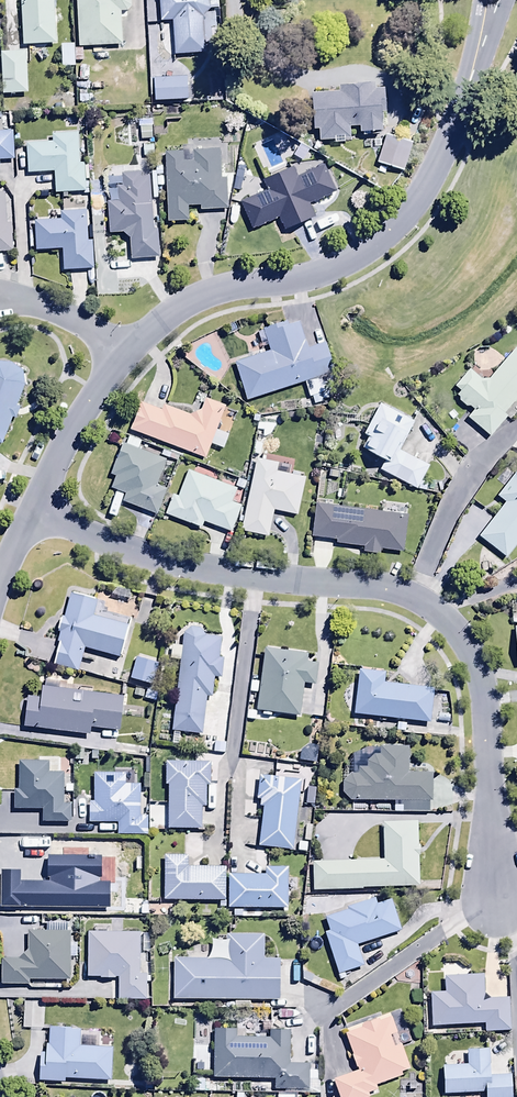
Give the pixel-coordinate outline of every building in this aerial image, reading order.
[(58,0),(21,0),(24,48),(57,46),(54,4),(58,3),(58,0)] [(79,48),(122,47),(122,13),(128,13),(132,8),(131,0),(78,0),(79,48)] [(218,10),(217,0),(157,0),(157,2),(160,2),(161,23),(172,23),(174,57),(206,55),(204,18),(210,10),(218,10)] [(74,47),(62,47),(62,69),(75,69),(75,63),(83,63),(83,51),(74,51),(74,47)] [(1,55),(3,96),(28,95),(27,54),(1,55)] [(188,79),(154,80),(155,104),(189,102),(188,79)] [(351,130),(361,129),(362,136),(384,135),(382,117),(387,117),(385,93),(376,93),(375,87),(341,90),(341,95),(312,97),(315,133),(320,133),(320,142),(351,141),(351,130)] [(140,121),(141,142),(153,141),(152,121),(140,121)] [(15,161),(14,133),(0,133),(0,162),(15,161)] [(55,174),(55,195),(86,194),(85,165),(80,165),(79,134),(52,134),(53,145),(27,145),(28,175),(55,174)] [(413,146),(386,138),(378,166),(405,174),(413,146)] [(155,147),(144,146),(143,159),(155,159),(155,147)] [(183,148),(183,154),(165,155),(168,224),(189,223),(188,208),(200,208),(201,212),(229,211),(228,181),(221,181),(220,152),(193,153),(193,148),(183,148)] [(316,220),(310,206),(336,194),(325,168),(298,180),(294,171),(264,184),(269,194),(242,206),(253,231),(280,219),(286,233),(316,220)] [(237,173),(234,191),(242,193),(245,174),(237,173)] [(153,232),(150,179),(142,180),(142,176),(123,177),(123,179),(107,181),(107,188),(117,187),(118,191),(109,192),(110,205),(108,205),(110,235),(124,234),(130,240),(131,261),(160,259),(158,231),(153,232)] [(13,254),(11,226),(6,227),(5,195),(0,196),(0,255),(13,254)] [(61,223),(36,224),(37,253),(62,252),(63,274),(94,272),(93,243),(88,243),(87,212),(61,213),(61,223)] [(235,366),(248,403),(305,385),(309,399),(312,398),(314,405),(332,400),(324,376),(334,373),(326,345),(307,350),(299,324),(288,327),(287,325),(263,332),(270,355),(235,366)] [(505,416),(516,401),(516,350),(490,382),(481,382),(470,372),(455,388),(462,395),(458,398),(460,400),(460,404),(467,410),(470,409),(474,413),(468,420),(490,439),(508,418),(505,416)] [(3,448),(13,420),(17,421),(21,409),(18,408),(25,388),(23,374),(12,366),(0,366),(0,446),(3,448)] [(141,405),(130,432),(206,461),(226,408),(207,401),(202,412),(191,418),(164,408),(162,413),(141,405)] [(417,492),(418,491),(427,493),(429,485),(422,483),(430,469),(398,451),(414,423),(382,405),(364,437),(369,439),(363,450),(385,463),(380,472),(417,492)] [(166,462),(138,451),(141,444),(130,440),(127,447),(123,446),(111,477),(116,479),(112,491),(125,497),(122,504),(157,518),(167,493),(156,489),(166,462)] [(269,539),(274,513),(298,517),(305,480),(288,477),(289,468),(257,462),(241,534),(269,539)] [(233,505),(237,492),(188,474),(179,499),(173,497),(166,517),(202,530),(204,525),(231,535),(241,508),(233,505)] [(498,499),(505,505),(479,538),(506,560),(516,545),(516,474),(498,499)] [(408,517),(316,506),(312,539),(337,542),(337,546),(364,549),(364,554),(380,556),(380,552),(403,554),(408,517)] [(65,621),(64,620),(57,645),(59,646),(54,668),(78,674),(85,651),(119,660),(128,628),(95,619),(99,603),(72,596),(65,621)] [(180,663),(172,735),(202,737),(207,698),(211,699),(213,679),(221,680),(223,662),(219,661),(221,641),(204,639),(200,632),(191,630),(184,636),(182,649),(173,648),(171,662),(180,663)] [(306,666),(307,653),(287,651),(287,654),(282,653),(282,650),(264,648),(259,715),(264,715),(263,718),(271,718),(271,715),(301,718),(304,687),(315,688),(317,667),(306,666)] [(158,666),(137,659),(130,681),(152,688),(158,666)] [(385,676),(360,673),(355,717),(431,725),(434,692),(384,686),(385,676)] [(28,699),(24,729),(90,737),(91,731),(119,734),(123,700),(91,697),(92,689),(46,684),(45,690),(42,689),(41,701),(28,699)] [(343,796),(351,804),(395,804),(395,815),(429,815),(429,804),(432,804),(433,776),(427,776),(427,770),(409,770),(409,749),(367,749),(357,755),(357,760),(356,760),(356,778),(352,778),(343,784),(343,796)] [(14,792),(14,812),(42,812),(42,824),(71,824),(71,807),(64,807),(64,775),(50,775),(50,765),(19,764),(19,792),(14,792)] [(211,765),(166,765),(166,788),(169,788),(169,831),(202,831),(202,809),(206,809),(207,788),(211,788),(211,765)] [(301,777),(275,774),(274,780),(260,779),(257,802),(261,803),(260,809),(264,810),(260,849),(292,853),(301,777)] [(125,776),(93,776),(93,804),(89,804),(89,825),(118,825),(117,838),(148,838),(148,818),(140,818),(140,788),(125,788),(125,776)] [(317,790),(307,790),(306,807),(315,807),(317,790)] [(88,806),(86,806),(86,798),(74,798),(74,808),(78,808),(78,815),(88,815),(88,806)] [(312,865),(313,893),(419,889),(418,859),(421,859),(420,849),(418,849),(417,824),(384,826),(385,863),(379,863),(379,860),(352,861),(352,863),(312,865)] [(27,885),(5,885),(5,914),(89,914),(89,884),(76,884),(76,878),(69,871),(69,846),(29,846),(27,885)] [(188,858),(166,858),(165,903),(220,904),(220,910),(226,910),(227,870),(188,869),(188,858)] [(229,910),(234,910),(234,920),(243,920),(243,910),(288,911),(288,869),(265,869),(265,877),(230,876),(229,910)] [(349,913),(325,920),(330,934),(326,936),(339,976),(364,968),(357,948),(401,933),(391,902),(377,907),(376,902),(348,911),(349,913)] [(70,983),(71,935),(68,935),(68,927),(46,926),(45,934),(29,934),(28,953),(19,962),(3,962),(2,987),(31,987),(31,982),(70,983)] [(140,962),(141,936),(89,935),(88,980),(118,981),(118,1002),(146,1003),(147,962),(140,962)] [(175,963),(175,1002),(279,1003),(280,961),(264,961),(265,938),(228,938),(228,963),(175,963)] [(324,947),(312,951),(316,962),(328,958),(324,947)] [(431,996),(432,1029),(485,1026),(486,1035),(510,1034),(509,1002),(484,1003),(483,978),(446,980),(446,995),(431,996)] [(362,1030),(346,1036),(356,1070),(358,1070),(359,1073),(334,1082),(339,1096),(369,1096),(378,1093),(377,1088),(402,1079),(401,1075),(411,1071),(393,1019),(379,1024),(379,1022),(361,1028),(362,1030)] [(80,1049),(81,1033),(50,1031),(49,1047),(47,1047),(46,1055),(41,1055),(39,1084),(65,1085),(66,1081),(112,1083),(114,1051),(80,1049)] [(309,1094),(310,1066),(290,1066),(290,1034),(270,1033),(270,1040),(236,1040),(236,1032),(214,1032),(213,1080),(275,1082),(275,1093),(309,1094)] [(445,1096),(486,1095),(486,1096),(512,1096),(511,1078),(490,1079),(490,1053),(468,1053),(468,1068),(444,1068),(445,1096)]
